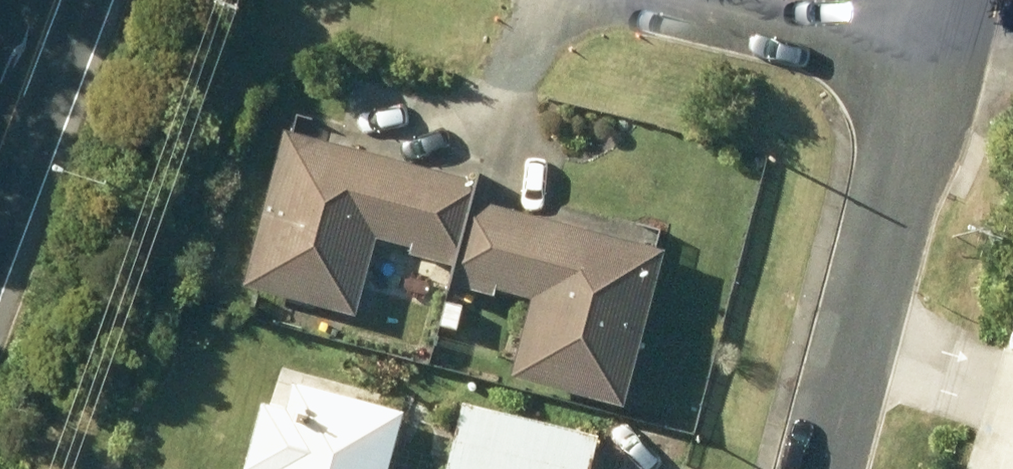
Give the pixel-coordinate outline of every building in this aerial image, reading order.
[(458,185),(460,179),(331,145),(335,131),(293,120),(289,136),(280,134),(240,284),(350,313),(371,236),(407,246),(405,254),(446,265),(467,188),(458,185)] [(528,298),(506,374),(616,405),(659,251),(648,248),(652,232),(609,220),(604,237),(469,200),(446,284),(487,295),(490,288),(528,298)] [(437,314),(435,324),(451,329),(458,307),(441,302),(437,314)] [(396,411),(284,382),(278,407),(254,401),(236,468),(381,468),(396,411)] [(443,468),(584,468),(593,435),(459,403),(443,468)]
